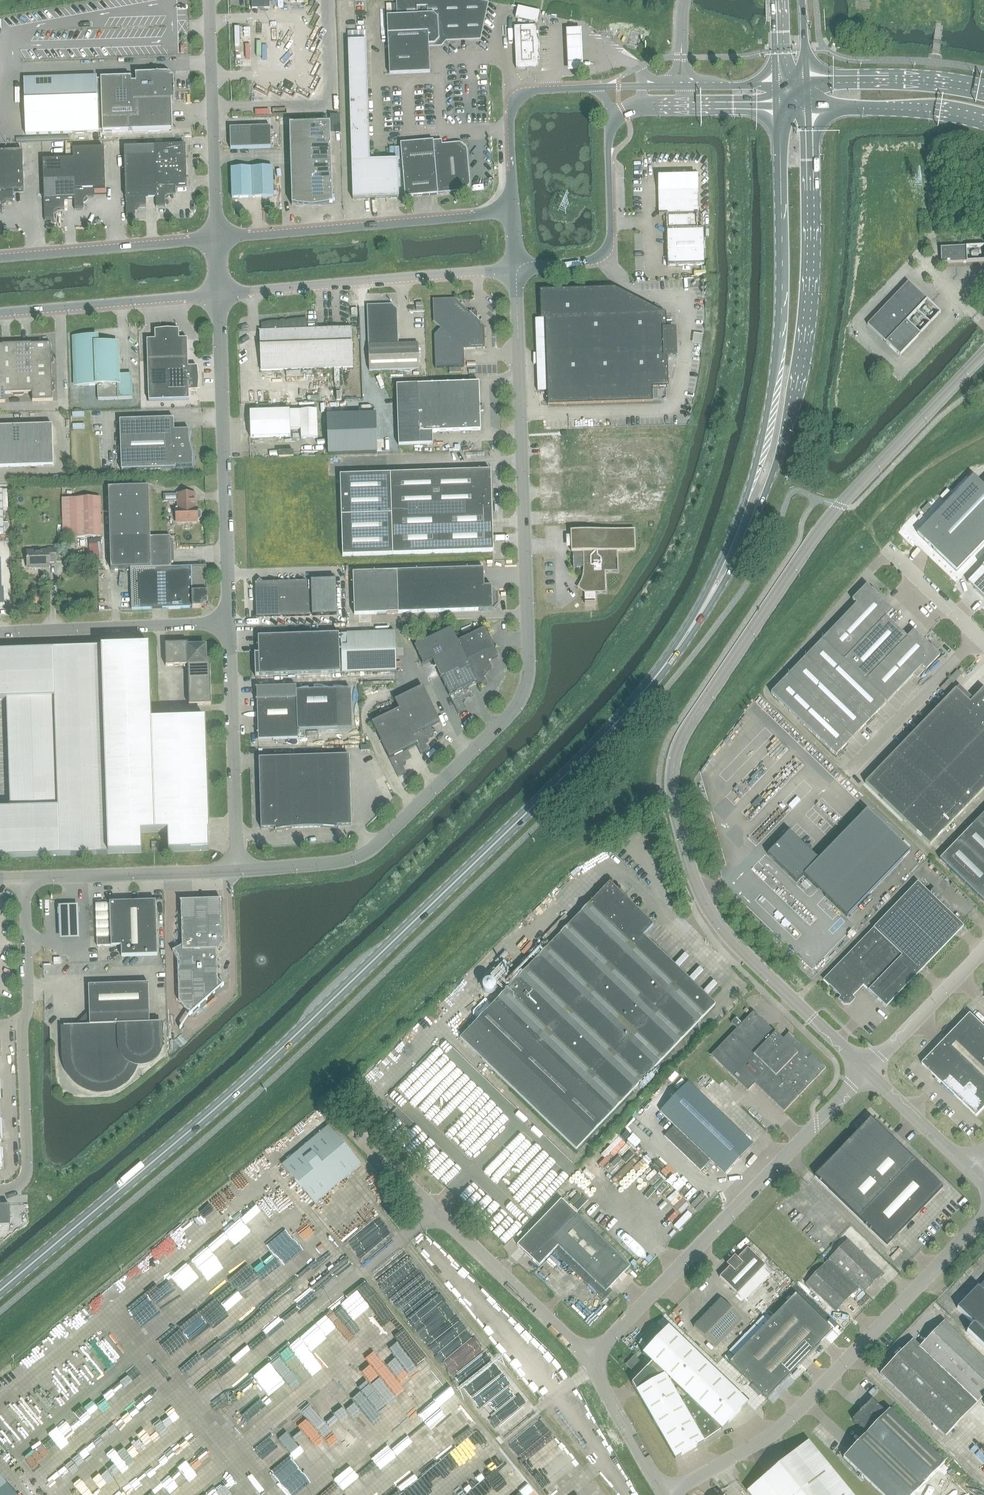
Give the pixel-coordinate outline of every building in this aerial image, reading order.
[(252,9),(270,9),(270,0),(252,0),(252,9)] [(441,47),(446,42),(481,40),(488,3),(473,0),(396,0),(397,16),(387,17),(390,74),(430,72),(429,48),(441,47)] [(537,23),(540,11),(518,7),(516,18),(537,23)] [(535,26),(514,27),(516,69),(537,68),(535,26)] [(581,31),(566,32),(568,73),(583,72),(581,31)] [(353,200),(399,198),(398,160),(370,161),(366,41),(348,41),(353,200)] [(26,135),(99,133),(99,131),(173,130),(172,100),(174,100),(174,80),(171,80),(167,76),(167,74),(135,75),(135,77),(101,78),(101,80),(97,80),(24,81),(26,135)] [(289,125),(292,205),(332,204),(330,124),(289,125)] [(230,149),(271,148),(270,127),(230,128),(230,149)] [(442,145),(439,143),(437,141),(433,141),(400,144),(405,197),(438,195),(438,194),(464,191),(470,185),(467,149),(460,143),(442,145)] [(146,207),(146,198),(156,198),(156,208),(165,207),(165,198),(167,196),(176,196),(176,187),(187,186),(185,145),(124,148),(126,219),(135,219),(135,209),(137,207),(146,207)] [(54,221),(54,212),(56,210),(65,209),(64,201),(74,200),(75,210),(84,210),(83,201),(86,198),(95,198),(94,190),(105,189),(104,148),(73,149),(73,159),(43,160),(45,221),(54,221)] [(2,213),(2,203),(4,201),(13,201),(13,192),(24,192),(23,151),(0,152),(0,213),(2,213)] [(231,168),(232,198),(273,197),(272,167),(231,168)] [(668,215),(669,221),(666,221),(666,225),(669,225),(669,230),(667,230),(668,266),(704,266),(703,229),(695,229),(695,215),(699,215),(699,214),(697,214),(696,184),(698,184),(697,176),(658,177),(658,185),(660,185),(660,215),(659,215),(659,216),(668,215)] [(941,264),(983,262),(983,246),(940,248),(941,264)] [(900,356),(940,313),(908,282),(867,325),(900,356)] [(540,291),(541,319),(535,319),(537,392),(547,392),(547,406),(652,402),(652,388),(668,387),(665,315),(615,288),(540,291)] [(435,368),(464,367),(464,350),(485,349),(484,327),(476,319),(477,318),(477,315),(474,313),(471,313),(470,314),(455,299),(433,300),(433,322),(441,329),(434,335),(435,368)] [(392,305),(367,306),(368,346),(369,371),(419,370),(418,344),(398,345),(397,310),(392,305)] [(281,322),(274,322),(268,322),(261,324),(261,331),(259,331),(260,371),(353,368),(351,328),(307,329),(307,319),(294,320),(292,320),(289,320),(287,321),(284,322),(284,323),(281,323),(281,322)] [(147,340),(148,361),(188,360),(187,339),(179,339),(179,330),(167,329),(155,331),(155,340),(147,340)] [(76,386),(93,385),(98,385),(98,400),(133,399),(132,383),(118,383),(116,343),(97,344),(96,337),(75,338),(76,386)] [(6,402),(5,394),(14,394),(14,396),(23,396),(23,394),(33,393),(33,401),(53,401),(52,391),(55,390),(55,382),(52,382),(51,363),(54,363),(54,354),(51,354),(51,344),(31,345),(31,344),(21,344),(21,342),(13,342),(13,344),(2,345),(3,346),(0,346),(0,403),(6,402)] [(198,391),(199,379),(197,367),(188,367),(188,360),(148,361),(149,401),(189,400),(189,391),(198,391)] [(428,385),(397,386),(399,446),(433,444),(433,443),(432,433),(475,431),(481,431),(480,411),(482,411),(482,407),(480,407),(479,383),(428,385)] [(341,389),(341,398),(359,397),(359,388),(341,389)] [(316,410),(300,410),(301,429),(301,439),(317,438),(316,410)] [(290,411),(250,412),(251,438),(290,437),(290,411)] [(376,414),(327,416),(328,455),(377,453),(376,414)] [(121,471),(176,469),(176,467),(192,466),(192,467),(193,462),(193,457),(189,439),(189,430),(174,431),(174,419),(120,421),(121,471)] [(25,467),(54,466),(52,425),(0,427),(0,467),(25,467)] [(493,552),(491,471),(340,476),(342,557),(493,552)] [(983,485),(973,475),(917,533),(956,571),(983,542),(983,484),(983,485)] [(149,487),(108,488),(110,538),(111,569),(131,568),(132,610),(152,609),(168,608),(192,608),(199,608),(201,607),(201,605),(202,603),(203,602),(205,601),(207,600),(208,600),(207,592),(206,566),(171,567),(170,536),(150,537),(149,487)] [(178,494),(164,495),(165,501),(178,501),(178,508),(176,508),(176,522),(197,522),(197,519),(200,519),(201,517),(201,512),(199,510),(196,511),(195,493),(178,494)] [(63,538),(78,538),(102,537),(100,497),(62,498),(63,538)] [(584,604),(596,603),(595,593),(605,593),(605,572),(618,572),(617,551),(635,550),(634,529),(572,531),(573,568),(583,567),(584,582),(582,582),(580,586),(584,589),(584,604)] [(56,548),(48,548),(48,551),(27,551),(28,560),(29,560),(29,568),(49,568),(49,562),(56,562),(56,548)] [(983,598),(983,570),(982,568),(981,568),(968,582),(983,598)] [(484,587),(483,569),(353,573),(354,615),(492,610),(498,604),(497,592),(491,586),(484,587)] [(256,618),(337,615),(336,580),(263,582),(259,578),(256,582),(255,583),(256,618)] [(857,606),(807,658),(772,694),(836,756),(838,754),(839,756),(843,753),(841,751),(866,725),(868,726),(876,718),(875,716),(921,668),(925,672),(939,657),(934,653),(937,650),(931,644),(928,647),(914,633),(907,640),(885,619),(893,612),(876,596),(879,593),(878,592),(873,587),(870,590),(866,586),(852,601),(857,606)] [(414,646),(423,665),(432,660),(458,715),(466,711),(462,702),(463,699),(472,695),(468,688),(477,683),(479,688),(487,684),(483,675),(484,673),(492,669),(488,661),(498,656),(485,628),(458,641),(451,628),(414,646)] [(347,633),(347,646),(341,646),(342,673),(396,671),(395,632),(347,633)] [(255,676),(256,676),(256,675),(340,673),(339,634),(258,636),(259,653),(255,654),(255,653),(255,676)] [(166,666),(185,665),(188,668),(189,705),(211,705),(210,663),(206,663),(206,646),(188,647),(188,643),(165,644),(166,666)] [(7,699),(11,809),(0,809),(0,857),(93,854),(108,854),(142,853),(141,833),(168,832),(168,852),(209,850),(208,831),(209,831),(206,719),(152,721),(149,646),(93,648),(0,651),(0,699),(7,699)] [(257,688),(256,688),(256,689),(257,688),(257,699),(256,700),(257,700),(258,733),(257,733),(257,734),(258,734),(258,740),(273,740),(273,741),(273,740),(298,739),(298,730),(338,729),(352,729),(351,689),(337,690),(296,691),(296,687),(257,688)] [(431,728),(441,723),(423,687),(395,700),(399,709),(372,723),(390,759),(398,777),(406,773),(401,763),(411,758),(408,751),(417,746),(421,755),(429,751),(424,740),(434,735),(431,728)] [(983,689),(969,703),(955,690),(864,784),(930,847),(983,790),(983,690),(983,689)] [(349,755),(259,758),(261,829),(351,826),(349,755)] [(798,770),(803,765),(795,759),(791,763),(798,770)] [(771,782),(778,790),(794,776),(786,768),(771,782)] [(789,831),(767,854),(797,882),(804,875),(847,917),(909,852),(866,810),(818,859),(789,831)] [(957,841),(940,859),(983,901),(983,813),(957,841)] [(918,882),(823,980),(840,996),(853,995),(863,985),(886,1007),(964,926),(961,924),(935,899),(939,894),(933,888),(929,893),(918,882)] [(610,883),(460,1038),(576,1150),(715,1005),(643,935),(653,925),(610,883)] [(224,985),(223,984),(222,985),(218,980),(217,949),(222,941),(221,900),(180,901),(180,902),(181,902),(182,946),(172,951),(177,961),(179,1001),(190,1014),(189,1015),(190,1015),(224,985)] [(120,902),(110,903),(111,938),(111,946),(121,946),(122,956),(158,955),(156,901),(120,902)] [(79,942),(78,907),(58,907),(59,942),(79,942)] [(111,938),(97,938),(97,946),(111,946),(111,938)] [(715,988),(719,983),(711,978),(707,983),(715,988)] [(160,1023),(161,1023),(161,1022),(150,1023),(149,983),(89,985),(90,1015),(87,1015),(80,1023),(80,1025),(64,1025),(64,1026),(65,1026),(66,1057),(68,1065),(71,1074),(74,1077),(78,1082),(83,1085),(89,1088),(91,1089),(93,1089),(100,1090),(107,1089),(113,1088),(118,1085),(123,1082),(128,1078),(131,1073),(134,1067),(135,1063),(141,1064),(146,1063),(151,1061),(155,1057),(158,1053),(160,1048),(161,1043),(160,1023)] [(753,1011),(751,1014),(741,1024),(735,1019),(731,1023),(737,1028),(711,1056),(748,1091),(754,1084),(784,1112),(826,1068),(789,1033),(782,1039),(753,1011)] [(931,1055),(923,1064),(977,1117),(983,1110),(983,1027),(971,1014),(931,1055)] [(752,1145),(688,1084),(661,1112),(725,1173),(752,1145)] [(943,1187),(917,1163),(870,1118),(815,1176),(887,1245),(943,1187)] [(284,1164),(316,1203),(363,1164),(330,1125),(284,1164)] [(674,1126),(664,1136),(700,1171),(710,1161),(674,1126)] [(641,1183),(652,1194),(662,1183),(666,1188),(670,1183),(637,1152),(635,1155),(645,1165),(637,1173),(644,1179),(641,1183)] [(559,1246),(552,1240),(576,1215),(561,1200),(518,1245),(539,1266),(553,1252),(559,1246)] [(10,1205),(0,1205),(0,1226),(10,1225),(10,1220),(10,1205)] [(629,1266),(576,1215),(552,1240),(559,1246),(553,1252),(603,1301),(611,1293),(607,1289),(629,1266)] [(231,1223),(143,1287),(160,1310),(195,1284),(196,1285),(215,1270),(212,1266),(228,1254),(221,1244),(237,1232),(231,1223)] [(273,1237),(222,1277),(234,1291),(284,1251),(273,1237)] [(848,1240),(830,1258),(860,1287),(864,1292),(882,1274),(848,1240)] [(719,1277),(737,1294),(765,1265),(747,1248),(737,1258),(734,1256),(726,1264),(729,1267),(719,1277)] [(860,1287),(830,1258),(806,1283),(835,1312),(860,1287)] [(957,1308),(974,1324),(967,1332),(983,1348),(983,1282),(979,1287),(978,1286),(957,1308)] [(833,1331),(795,1294),(730,1363),(767,1399),(833,1331)] [(715,1348),(742,1320),(721,1299),(694,1327),(715,1348)] [(218,1306),(201,1319),(208,1329),(225,1315),(218,1306)] [(385,1418),(436,1377),(420,1357),(421,1357),(416,1350),(420,1347),(398,1320),(388,1328),(377,1315),(368,1323),(378,1334),(368,1342),(363,1335),(353,1343),(357,1347),(329,1369),(343,1386),(326,1400),(337,1414),(355,1400),(369,1416),(378,1409),(385,1418)] [(945,1436),(983,1396),(983,1359),(944,1321),(920,1347),(913,1340),(880,1373),(945,1436)] [(652,1363),(631,1383),(659,1431),(675,1459),(685,1476),(713,1460),(703,1442),(718,1431),(721,1429),(722,1430),(747,1403),(675,1334),(668,1327),(642,1354),(652,1363)] [(634,1356),(626,1365),(631,1370),(639,1361),(634,1356)] [(414,1440),(464,1401),(451,1385),(430,1401),(431,1401),(400,1424),(411,1437),(376,1464),(374,1460),(340,1486),(344,1491),(360,1479),(364,1484),(417,1443),(414,1440)] [(318,1413),(327,1405),(313,1389),(304,1397),(318,1413)] [(911,1431),(889,1409),(886,1413),(872,1399),(852,1419),(867,1433),(844,1457),(883,1494),(912,1494),(944,1462),(911,1431)] [(488,1404),(483,1407),(487,1417),(493,1415),(488,1404)] [(327,1419),(333,1413),(328,1407),(322,1412),(327,1419)] [(311,1422),(295,1437),(304,1447),(321,1432),(311,1422)] [(591,1434),(595,1440),(602,1436),(599,1430),(591,1434)] [(747,1491),(750,1494),(852,1494),(808,1441),(747,1491)] [(163,1456),(171,1451),(167,1443),(158,1449),(163,1456)] [(319,1468),(328,1460),(320,1452),(311,1460),(319,1468)] [(295,1461),(276,1471),(282,1482),(301,1472),(295,1461)] [(238,1486),(235,1482),(224,1490),(216,1479),(205,1488),(192,1484),(190,1476),(196,1468),(184,1465),(153,1489),(152,1493),(149,1494),(232,1494),(238,1486)] [(450,1473),(447,1466),(440,1469),(443,1477),(450,1473)] [(61,1494),(86,1494),(82,1490),(103,1475),(98,1468),(61,1494)] [(434,1477),(435,1479),(439,1478),(435,1468),(425,1472),(428,1479),(434,1477)] [(518,1486),(518,1468),(487,1469),(487,1479),(478,1479),(478,1494),(486,1494),(486,1486),(518,1486)] [(569,1479),(568,1469),(529,1469),(529,1478),(534,1477),(534,1485),(543,1485),(543,1493),(557,1493),(557,1486),(565,1486),(565,1479),(569,1479)] [(944,1481),(951,1492),(947,1494),(965,1494),(971,1491),(959,1472),(944,1481)] [(218,1479),(223,1488),(232,1483),(228,1474),(218,1479)] [(0,1475),(0,1494),(16,1494),(0,1475)] [(257,1480),(253,1482),(262,1494),(267,1494),(257,1480)]
